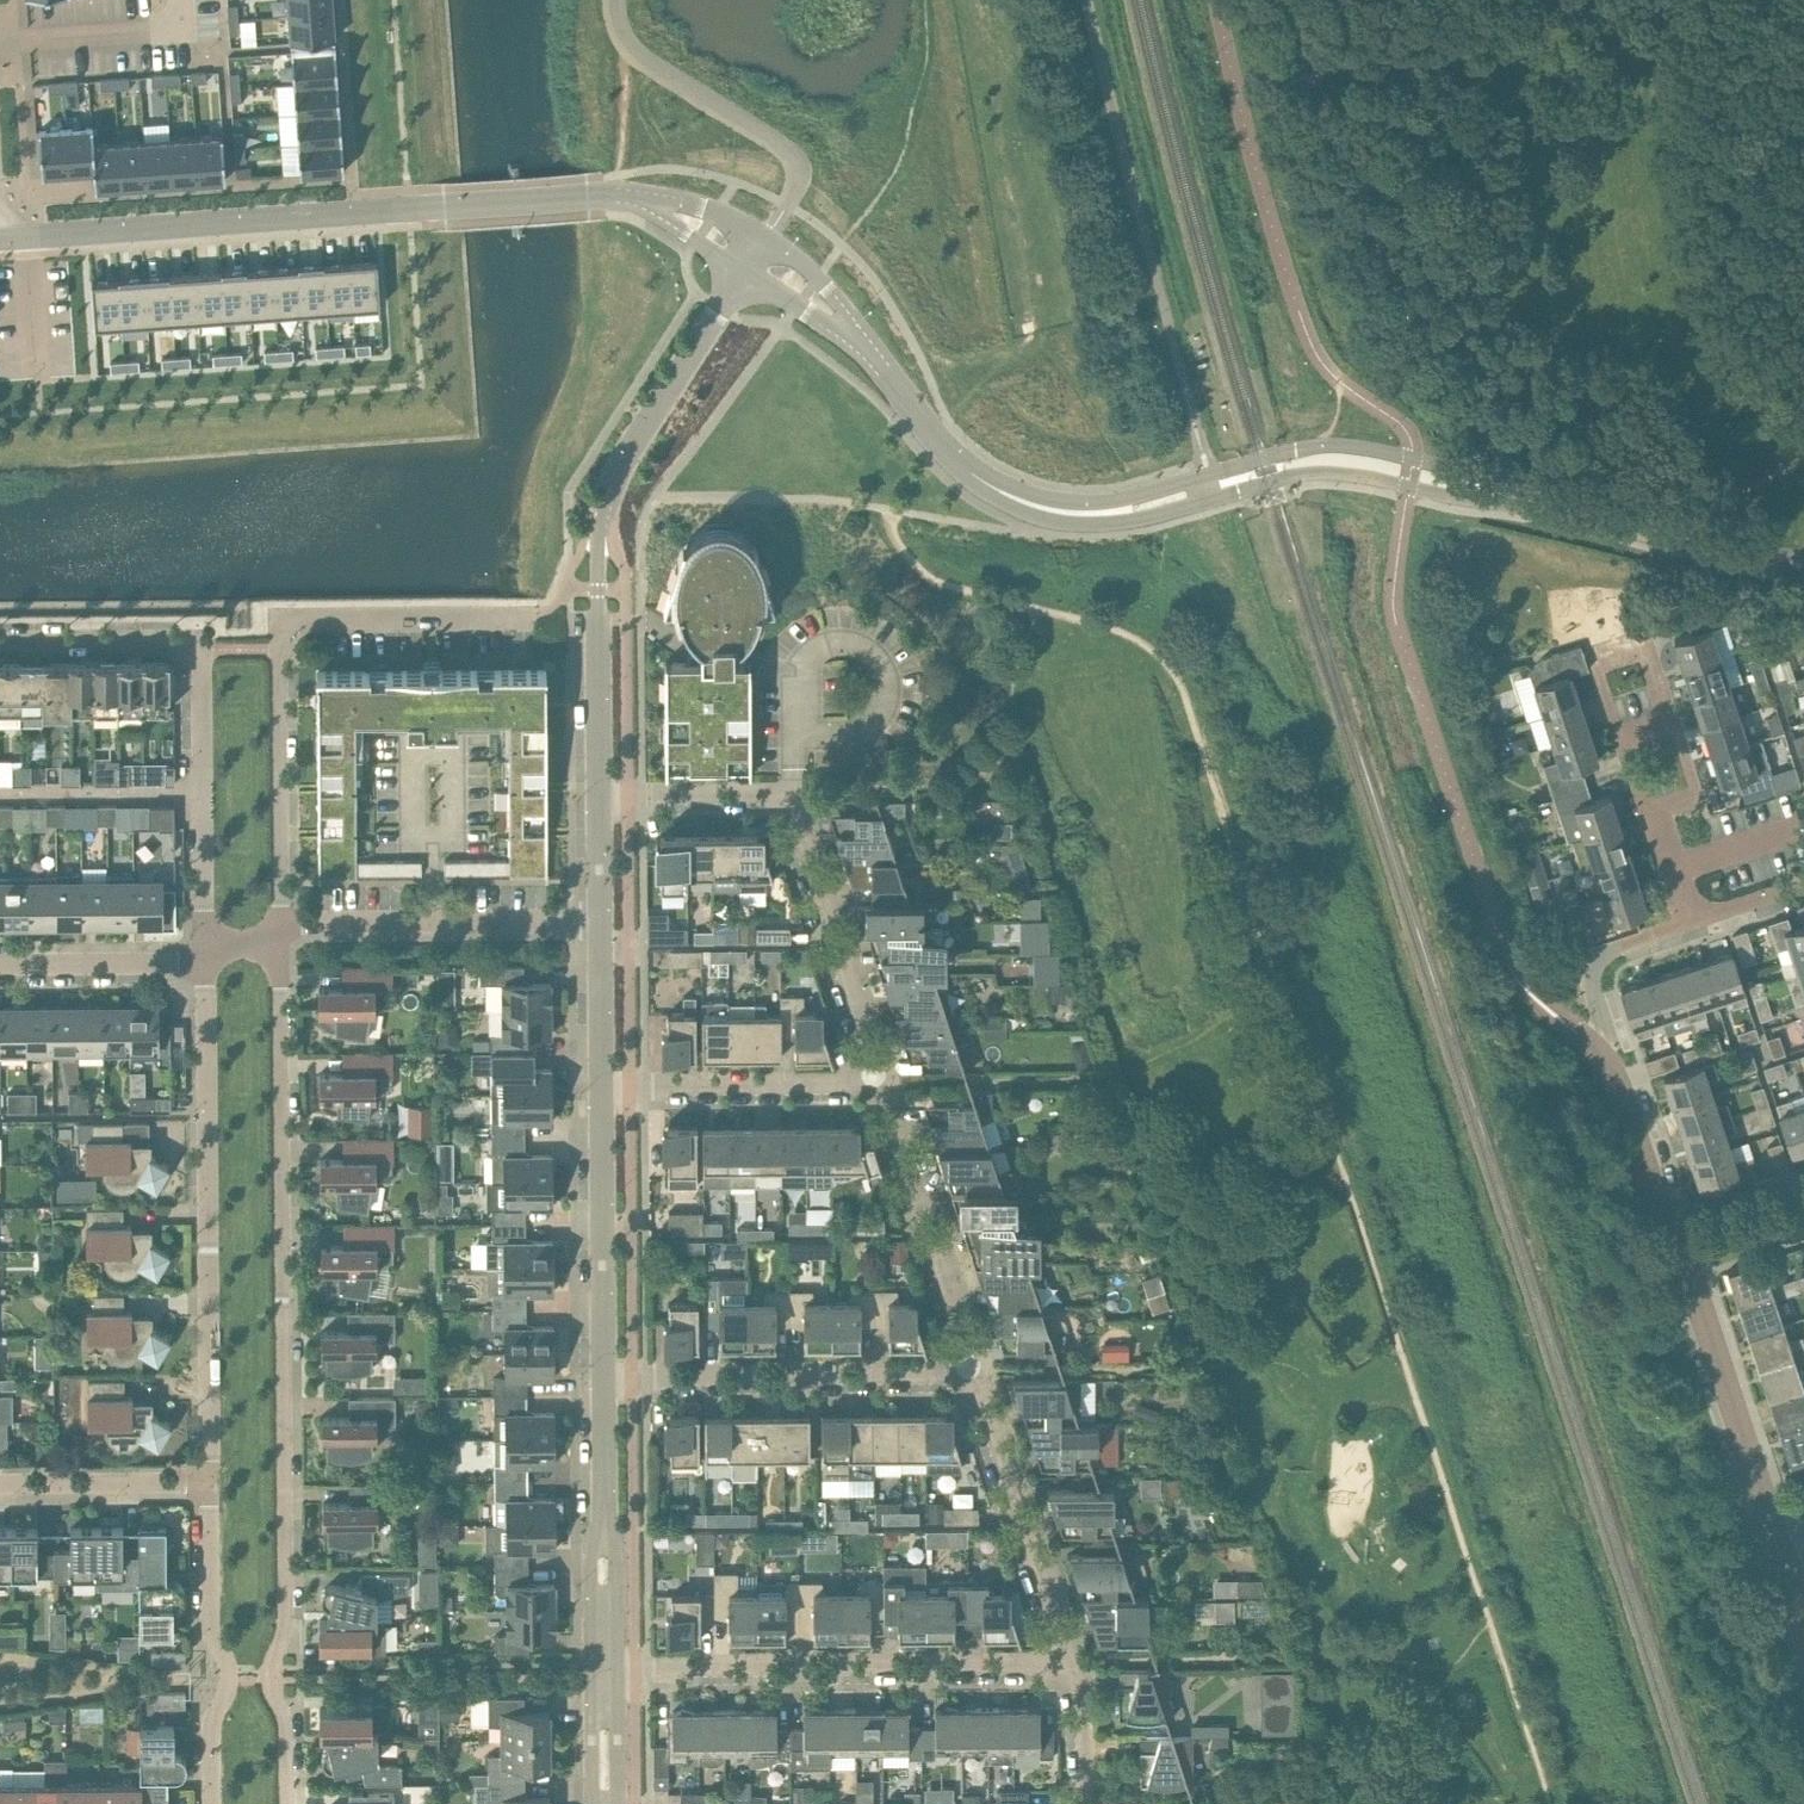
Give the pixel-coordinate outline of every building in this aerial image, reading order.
[(289,14),(333,11),(333,0),(288,0),(289,14)] [(238,4),(228,4),(229,19),(239,18),(238,4)] [(333,11),(289,14),(291,41),(335,38),(333,11)] [(239,18),(229,19),(230,33),(240,32),(239,18)] [(336,48),(292,51),(294,82),(338,78),(336,48)] [(206,71),(192,72),(192,82),(207,81),(206,71)] [(239,71),(230,72),(231,86),(240,86),(239,71)] [(181,73),(166,74),(167,84),(181,83),(181,73)] [(166,74),(152,75),(152,85),(167,84),(166,74)] [(129,77),(115,78),(115,87),(130,86),(129,77)] [(115,78),(100,79),(101,88),(115,87),(115,78)] [(338,78),(294,82),(296,112),(341,109),(338,78)] [(77,80),(63,81),(64,91),(78,90),(77,80)] [(63,81),(49,83),(49,92),(64,91),(63,81)] [(240,86),(231,86),(232,101),(242,100),(240,86)] [(341,109),(296,112),(298,142),(343,138),(341,109)] [(91,126),(66,127),(70,172),(94,170),(96,170),(94,150),(94,143),(92,144),(91,126)] [(66,127),(40,129),(43,173),(70,172),(66,127)] [(244,131),(234,132),(235,146),(245,146),(244,131)] [(223,134),(196,136),(200,180),(226,178),(223,134)] [(196,136),(171,138),(174,182),(200,180),(196,136)] [(171,138),(145,140),(148,184),(174,182),(171,138)] [(343,138),(298,142),(301,173),(345,170),(343,138)] [(145,140),(119,142),(123,186),(148,184),(145,140)] [(119,142),(94,143),(94,150),(96,170),(94,170),(95,173),(96,188),(123,186),(119,142)] [(245,146),(235,146),(236,161),(246,160),(245,146)] [(377,260),(350,262),(354,307),(381,305),(377,260)] [(350,262),(325,264),(328,309),(354,307),(350,262)] [(325,264),(299,266),(302,311),(328,309),(325,264)] [(299,266),(273,268),(277,313),(302,311),(299,266)] [(273,268),(248,270),(251,315),(277,313),(273,268)] [(248,270),(222,272),(225,316),(251,315),(248,270)] [(222,272),(196,273),(200,318),(225,316),(222,272)] [(196,273),(171,275),(174,320),(200,318),(196,273)] [(171,275),(145,277),(148,322),(174,320),(171,275)] [(145,277),(119,279),(122,324),(148,322),(145,277)] [(119,279),(92,281),(96,326),(122,324),(119,279)] [(68,281),(54,282),(55,296),(69,295),(68,281)] [(70,296),(41,300),(45,328),(74,323),(70,296)] [(371,342),(356,343),(357,353),(371,351),(371,342)] [(345,344),(331,345),(331,354),(346,353),(345,344)] [(331,345),(316,346),(317,355),(331,354),(331,345)] [(294,348),(279,349),(280,358),(294,357),(294,348)] [(279,349),(265,350),(265,359),(280,358),(279,349)] [(242,351),(228,352),(229,362),(243,361),(242,351)] [(228,352),(213,353),(214,363),(229,362),(228,352)] [(191,355),(176,356),(177,366),(192,365),(191,355)] [(176,356),(162,357),(163,367),(177,366),(176,356)] [(140,359),(125,360),(126,369),(140,368),(140,359)] [(125,360),(111,361),(112,371),(126,369),(125,360)] [(735,532),(729,529),(727,540),(712,540),(709,529),(704,532),(701,534),(696,538),(689,545),(683,543),(670,585),(672,586),(673,583),(682,586),(682,603),(678,603),(680,611),(683,618),(686,624),(690,629),(693,633),(698,638),(701,641),(688,661),(667,661),(667,660),(665,660),(666,773),(668,773),(668,771),(750,771),(750,772),(751,772),(750,659),(749,659),(749,661),(714,661),(714,655),(733,655),(733,641),(727,641),(727,630),(732,630),(739,640),(743,637),(747,632),(749,629),(753,625),(755,621),(757,617),(759,610),(761,603),(759,599),(757,585),(766,582),(767,585),(769,584),(755,542),(754,543),(754,544),(750,545),(744,539),(740,535),(735,532)] [(1711,627),(1724,623),(1719,609),(1690,618),(1694,632),(1675,638),(1684,668),(1720,656),(1711,627)] [(1589,667),(1584,652),(1581,643),(1542,656),(1529,670),(1544,713),(1580,701),(1570,673),(1589,667)] [(1693,697),(1730,685),(1720,656),(1684,668),(1693,697)] [(1755,677),(1766,673),(1760,656),(1750,659),(1755,677)] [(119,709),(143,709),(143,661),(118,662),(119,709)] [(143,709),(145,709),(169,709),(168,661),(143,661),(143,709)] [(21,710),(21,662),(0,663),(0,710),(21,710)] [(21,710),(46,710),(45,662),(21,662),(21,710)] [(46,710),(70,710),(70,662),(45,662),(46,710)] [(70,710),(94,710),(94,662),(70,662),(70,710)] [(94,710),(119,709),(118,662),(94,662),(94,710)] [(547,668),(509,669),(509,718),(509,727),(547,727),(547,699),(540,699),(540,684),(546,684),(546,671),(547,671),(547,668)] [(371,670),(355,670),(356,719),(369,719),(383,719),(397,719),(410,719),(417,719),(424,719),(424,728),(441,728),(441,719),(458,718),(475,718),(492,718),(509,718),(509,669),(493,669),(493,675),(479,675),(479,669),(439,669),(439,671),(441,671),(441,676),(423,676),(423,671),(425,671),(425,669),(386,670),(386,676),(371,676),(371,670)] [(318,672),(318,686),(324,686),(325,701),(318,701),(318,729),(356,729),(356,719),(355,670),(317,670),(317,672),(318,672)] [(1760,692),(1771,689),(1766,673),(1755,677),(1760,692)] [(1791,692),(1803,688),(1803,674),(1788,679),(1787,675),(1775,678),(1781,695),(1791,692)] [(1703,725),(1739,714),(1730,685),(1693,697),(1703,725)] [(1786,712),(1796,708),(1791,692),(1781,695),(1786,712)] [(1553,742),(1589,730),(1580,701),(1544,713),(1553,742)] [(1774,733),(1784,729),(1779,713),(1768,717),(1774,733)] [(1712,754),(1748,742),(1739,714),(1703,725),(1712,754)] [(441,728),(458,728),(458,718),(441,719),(441,728)] [(458,728),(475,728),(475,718),(458,718),(458,728)] [(475,728),(492,728),(492,718),(475,718),(475,728)] [(492,728),(509,727),(509,718),(492,718),(492,728)] [(356,729),(369,729),(369,719),(356,719),(356,729)] [(369,729),(383,729),(383,719),(369,719),(369,729)] [(383,729),(397,729),(397,719),(383,719),(383,729)] [(397,729),(410,728),(410,719),(397,719),(397,729)] [(547,727),(509,727),(509,777),(541,777),(547,777),(547,746),(540,746),(540,731),(547,731),(547,727)] [(356,729),(318,729),(318,733),(325,733),(325,747),(319,747),(319,778),(325,778),(356,778),(356,729)] [(1553,798),(1588,787),(1582,765),(1599,759),(1589,730),(1553,742),(1559,760),(1542,765),(1553,798)] [(1794,736),(1799,753),(1803,751),(1803,732),(1794,736)] [(1772,772),(1770,766),(1757,771),(1748,742),(1712,754),(1721,783),(1736,778),(1741,792),(1764,784),(1775,781),(1772,772)] [(130,783),(129,780),(129,763),(120,764),(120,783),(130,783)] [(166,782),(175,782),(175,763),(166,763),(166,782)] [(13,783),(23,783),(22,764),(13,764),(13,783)] [(32,783),(32,781),(32,764),(22,764),(23,783),(32,783)] [(62,783),(71,783),(71,764),(62,764),(62,783)] [(81,783),(81,781),(81,764),(71,764),(71,783),(81,783)] [(110,783),(120,783),(120,764),(110,764),(110,783)] [(1775,781),(1764,784),(1768,796),(1776,793),(1775,791),(1800,783),(1795,765),(1772,772),(1775,781)] [(541,777),(509,777),(509,807),(547,806),(547,792),(541,792),(541,777)] [(356,778),(325,778),(325,793),(319,793),(319,808),(357,808),(356,778)] [(1583,835),(1620,824),(1610,794),(1593,800),(1588,787),(1553,798),(1557,812),(1559,811),(1568,840),(1583,835)] [(885,819),(906,813),(906,800),(869,800),(869,813),(851,813),(830,813),(844,857),(897,856),(885,819)] [(47,824),(56,824),(56,804),(47,804),(47,824)] [(56,804),(56,824),(66,824),(66,804),(56,804)] [(108,823),(108,804),(98,804),(98,823),(108,823)] [(117,823),(118,804),(108,804),(108,823),(117,823)] [(176,804),(150,804),(150,827),(159,827),(159,828),(176,828),(176,804)] [(5,805),(5,824),(15,824),(15,805),(5,805)] [(547,806),(509,807),(510,858),(516,858),(525,858),(533,858),(548,858),(548,837),(541,837),(541,823),(547,823),(547,806)] [(357,808),(319,808),(319,824),(325,824),(326,839),(319,839),(319,860),(333,860),(342,860),(350,860),(357,860),(357,808)] [(1593,864),(1629,852),(1620,824),(1583,835),(1593,864)] [(758,832),(738,832),(739,888),(766,888),(766,878),(773,878),(774,878),(765,848),(765,832),(760,832),(759,830),(757,830),(758,832)] [(661,837),(657,837),(657,865),(661,865),(662,893),(688,893),(688,874),(687,874),(687,832),(661,833),(661,837)] [(712,832),(687,832),(687,874),(688,874),(712,874),(712,888),(713,888),(712,832)] [(738,832),(712,832),(713,888),(739,888),(738,832)] [(1022,852),(1007,857),(1013,877),(1016,886),(1033,886),(1022,852)] [(1602,893),(1638,881),(1629,852),(1593,864),(1602,893)] [(858,900),(916,900),(916,880),(904,880),(897,856),(844,857),(858,900)] [(490,872),(499,872),(499,858),(490,859),(490,872)] [(499,872),(507,872),(507,858),(499,858),(499,872)] [(510,875),(516,875),(516,858),(510,858),(507,858),(507,872),(510,872),(510,875)] [(516,875),(525,875),(525,858),(516,858),(516,875)] [(548,876),(548,868),(534,868),(533,858),(525,858),(525,875),(546,875),(546,876),(548,876)] [(534,868),(548,868),(548,858),(533,858),(534,868)] [(367,873),(376,873),(376,859),(367,860),(367,873)] [(376,873),(384,873),(384,859),(376,859),(376,873)] [(384,873),(393,873),(393,859),(384,859),(384,873)] [(401,873),(401,859),(393,859),(393,873),(401,873)] [(410,873),(410,859),(401,859),(401,873),(410,873)] [(422,873),(422,859),(410,859),(410,873),(422,873)] [(446,873),(455,873),(455,859),(446,859),(446,873)] [(455,873),(463,873),(463,859),(455,859),(455,873)] [(463,873),(472,873),(472,859),(463,859),(463,873)] [(472,873),(481,872),(481,859),(472,859),(472,873)] [(481,872),(490,872),(490,859),(481,859),(481,872)] [(321,876),(342,876),(342,860),(333,860),(333,869),(319,869),(319,878),(321,878),(321,876)] [(319,869),(333,869),(333,860),(319,860),(319,869)] [(342,876),(350,876),(350,860),(342,860),(342,876)] [(357,873),(359,873),(359,860),(357,860),(350,860),(350,876),(357,876),(357,873)] [(359,873),(367,873),(367,860),(359,860),(359,873)] [(57,880),(58,880),(57,872),(31,873),(32,921),(57,921),(57,880)] [(134,879),(135,879),(135,872),(108,872),(108,879),(109,921),(135,921),(134,879)] [(177,928),(176,887),(184,887),(184,872),(176,872),(176,886),(161,886),(161,879),(135,879),(134,879),(135,921),(144,920),(144,928),(177,928)] [(6,922),(32,921),(31,873),(6,873),(6,922)] [(83,921),(109,921),(108,879),(83,880),(83,921)] [(57,921),(83,921),(83,880),(58,880),(57,880),(57,921)] [(1602,893),(1604,899),(1612,921),(1648,910),(1638,881),(1602,893)] [(1553,893),(1537,899),(1541,912),(1557,907),(1553,893)] [(866,924),(923,923),(922,900),(916,900),(858,900),(866,924)] [(1589,929),(1582,906),(1580,900),(1566,905),(1568,911),(1575,933),(1589,929)] [(1803,954),(1803,924),(1792,928),(1788,916),(1770,921),(1778,947),(1788,944),(1793,958),(1803,954)] [(874,948),(930,947),(930,923),(923,923),(866,924),(874,948)] [(757,940),(785,940),(785,925),(757,925),(757,940)] [(660,941),(688,941),(688,926),(660,926),(660,941)] [(695,941),(713,941),(713,929),(695,929),(695,941)] [(713,941),(731,941),(731,929),(713,929),(713,941)] [(1747,929),(1733,933),(1743,963),(1757,959),(1755,952),(1747,929)] [(815,957),(809,944),(795,944),(796,957),(815,957)] [(762,959),(781,959),(781,947),(762,948),(762,959)] [(882,972),(938,972),(938,947),(930,947),(874,948),(882,972)] [(674,964),(697,963),(702,963),(702,948),(674,948),(674,964)] [(711,960),(729,959),(729,948),(711,948),(711,960)] [(729,948),(729,959),(747,959),(747,948),(729,948)] [(1732,951),(1704,960),(1717,1000),(1730,995),(1733,1005),(1748,1000),(1732,951)] [(1793,958),(1797,971),(1787,975),(1792,989),(1803,985),(1803,954),(1793,958)] [(1716,1000),(1703,960),(1676,969),(1692,1018),(1706,1014),(1703,1004),(1716,1000)] [(503,1008),(551,1007),(551,982),(523,982),(523,966),(524,966),(524,965),(480,965),(480,983),(486,983),(486,1008),(503,1008)] [(392,987),(394,987),(393,966),(354,966),(354,986),(320,986),(320,1015),(321,1019),(323,1023),(327,1026),(331,1028),(355,1032),(366,1034),(370,1009),(376,1009),(376,1007),(392,1002),(392,987)] [(1676,969),(1649,978),(1662,1018),(1675,1013),(1678,1023),(1692,1018),(1676,969)] [(896,1015),(948,1015),(940,991),(946,991),(946,971),(938,972),(882,972),(896,1015)] [(1649,978),(1621,987),(1637,1036),(1652,1031),(1649,1022),(1662,1018),(1649,978)] [(1756,1001),(1767,997),(1761,979),(1750,983),(1756,1001)] [(1792,989),(1796,1003),(1803,1000),(1803,985),(1792,989)] [(823,1027),(823,1011),(808,1011),(804,1000),(804,994),(781,994),(781,1014),(781,1029),(796,1029),(796,1056),(830,1056),(832,1060),(833,1060),(826,1037),(823,1027)] [(697,1057),(696,1012),(696,995),(684,995),(684,1012),(668,1012),(668,1030),(662,1030),(663,1057),(697,1057)] [(1756,1001),(1762,1018),(1772,1014),(1767,997),(1756,1001)] [(729,1056),(729,1014),(729,1000),(703,1000),(703,1033),(703,1057),(729,1056)] [(767,1002),(755,1002),(755,1014),(755,1056),(782,1056),(781,1029),(781,1014),(767,1014),(767,1002)] [(53,1047),(79,1047),(78,1005),(53,1006),(53,1047)] [(79,1047),(105,1047),(104,1005),(78,1005),(79,1047)] [(105,1047),(130,1047),(130,1005),(104,1005),(105,1047)] [(157,1005),(130,1005),(130,1047),(131,1047),(131,1056),(157,1055),(157,1060),(161,1064),(172,1064),(171,1022),(157,1022),(157,1005)] [(2,1048),(27,1047),(27,1006),(1,1006),(2,1048)] [(27,1047),(53,1047),(53,1006),(27,1006),(27,1047)] [(491,1051),(523,1050),(523,1033),(552,1033),(551,1007),(503,1008),(504,1033),(491,1033),(491,1038),(474,1038),(474,1048),(491,1048),(491,1051)] [(729,1056),(755,1056),(755,1014),(729,1014),(729,1056)] [(959,1050),(948,1015),(896,1015),(904,1040),(928,1040),(928,1058),(924,1058),(924,1059),(946,1059),(946,1071),(965,1071),(965,1073),(967,1073),(959,1050)] [(1738,1032),(1742,1043),(1759,1037),(1756,1026),(1738,1032)] [(1773,1055),(1785,1051),(1779,1034),(1768,1037),(1773,1055)] [(1704,1055),(1722,1049),(1719,1038),(1700,1044),(1704,1055)] [(1687,1060),(1704,1055),(1700,1044),(1684,1049),(1687,1060)] [(1746,1069),(1756,1065),(1751,1048),(1740,1052),(1746,1069)] [(504,1094),(552,1093),(552,1067),(523,1068),(523,1050),(491,1051),(491,1068),(504,1068),(504,1093),(504,1094)] [(1675,1050),(1645,1059),(1650,1073),(1679,1064),(1675,1050)] [(332,1109),(368,1115),(371,1095),(376,1095),(377,1093),(392,1088),(392,1073),(394,1073),(394,1052),(354,1052),(354,1071),(320,1072),(320,1096),(321,1100),(324,1104),(327,1107),(332,1109)] [(1711,1092),(1711,1091),(1707,1078),(1718,1074),(1713,1060),(1664,1076),(1674,1104),(1711,1092)] [(1765,1066),(1769,1077),(1786,1071),(1782,1061),(1765,1066)] [(1758,1107),(1769,1103),(1763,1085),(1752,1089),(1758,1107)] [(993,1112),(993,1090),(972,1090),(972,1087),(970,1088),(971,1090),(963,1090),(963,1103),(945,1103),(949,1103),(949,1122),(930,1122),(938,1147),(991,1146),(981,1115),(993,1112)] [(79,1110),(89,1110),(88,1090),(79,1091),(79,1110)] [(8,1110),(28,1110),(28,1091),(8,1091),(8,1110)] [(28,1110),(37,1110),(37,1091),(28,1091),(28,1110)] [(69,1110),(79,1110),(79,1091),(69,1091),(69,1110)] [(1732,1116),(1732,1115),(1727,1102),(1716,1106),(1711,1092),(1674,1104),(1683,1132),(1732,1116)] [(492,1137),(524,1136),(524,1119),(552,1119),(552,1093),(504,1094),(504,1093),(492,1094),(492,1119),(492,1137)] [(131,1109),(158,1109),(157,1095),(131,1095),(131,1109)] [(1776,1103),(1793,1152),(1803,1148),(1803,1106),(1794,1109),(1790,1098),(1776,1103)] [(429,1130),(428,1102),(407,1103),(408,1131),(429,1130)] [(1764,1124),(1775,1120),(1769,1103),(1758,1107),(1764,1124)] [(1691,1159),(1730,1146),(1726,1133),(1736,1129),(1732,1116),(1683,1132),(1691,1159)] [(123,1121),(78,1121),(79,1139),(87,1139),(87,1164),(106,1164),(105,1165),(105,1168),(106,1170),(107,1173),(108,1176),(109,1178),(111,1180),(114,1182),(117,1184),(120,1184),(124,1185),(127,1184),(130,1183),(133,1182),(135,1180),(137,1178),(139,1176),(157,1186),(169,1165),(150,1154),(150,1142),(132,1142),(132,1138),(123,1138),(123,1121)] [(853,1125),(833,1125),(833,1180),(867,1169),(868,1171),(869,1171),(869,1168),(880,1164),(872,1141),(860,1141),(859,1124),(854,1124),(854,1123),(852,1123),(853,1125)] [(730,1168),(730,1167),(730,1125),(703,1126),(704,1184),(730,1184),(730,1168)] [(755,1125),(730,1125),(730,1167),(730,1168),(730,1184),(757,1184),(757,1167),(756,1167),(755,1125)] [(757,1184),(782,1184),(782,1167),(781,1125),(755,1125),(756,1167),(757,1167),(757,1184)] [(782,1184),(807,1184),(807,1167),(807,1125),(781,1125),(782,1167),(782,1184)] [(833,1183),(833,1180),(833,1125),(807,1125),(807,1167),(807,1184),(833,1183)] [(698,1171),(697,1149),(697,1126),(663,1126),(663,1153),(669,1152),(669,1171),(698,1171)] [(492,1180),(553,1179),(552,1153),(524,1153),(524,1136),(492,1137),(492,1180)] [(395,1159),(394,1138),(379,1138),(355,1138),(355,1158),(321,1158),(321,1187),(322,1191),(325,1195),(328,1198),(333,1200),(368,1206),(372,1181),(377,1181),(377,1179),(393,1174),(393,1159),(395,1159)] [(438,1154),(454,1154),(454,1141),(438,1141),(438,1154)] [(952,1190),(1010,1190),(1010,1170),(998,1170),(991,1146),(938,1147),(952,1190)] [(1754,1182),(1746,1160),(1745,1156),(1734,1159),(1730,1146),(1691,1159),(1700,1186),(1732,1176),(1735,1188),(1754,1182)] [(1778,1174),(1791,1170),(1784,1147),(1770,1152),(1778,1174)] [(58,1177),(58,1198),(97,1198),(97,1177),(58,1177)] [(493,1223),(525,1222),(524,1205),(553,1205),(553,1179),(492,1180),(493,1223)] [(447,1181),(437,1181),(437,1210),(453,1210),(453,1193),(447,1193),(447,1181)] [(960,1214),(1017,1214),(1016,1190),(1010,1190),(952,1190),(960,1214)] [(87,1250),(106,1249),(106,1253),(106,1256),(108,1260),(109,1262),(111,1265),(113,1267),(116,1269),(120,1270),(123,1270),(126,1270),(130,1269),(134,1268),(136,1266),(138,1264),(139,1262),(158,1272),(170,1250),(151,1240),(151,1228),(132,1228),(132,1224),(124,1224),(124,1207),(88,1207),(88,1224),(87,1224),(87,1250)] [(669,1210),(669,1232),(703,1232),(703,1210),(669,1210)] [(968,1238),(1025,1238),(1024,1214),(1017,1214),(960,1214),(968,1238)] [(851,1231),(880,1231),(879,1215),(851,1215),(851,1231)] [(789,1231),(807,1231),(807,1219),(789,1219),(789,1231)] [(807,1231),(826,1231),(826,1219),(807,1219),(807,1231)] [(704,1232),(722,1232),(722,1221),(704,1221),(704,1232)] [(488,1266),(553,1265),(553,1239),(525,1239),(525,1222),(493,1223),(493,1238),(486,1238),(486,1265),(488,1266)] [(357,1289),(368,1292),(372,1267),(378,1267),(378,1265),(394,1260),(394,1245),(395,1245),(395,1224),(355,1224),(356,1244),(321,1244),(321,1272),(323,1277),(325,1281),(333,1286),(357,1289)] [(738,1239),(756,1239),(756,1227),(738,1227),(738,1239)] [(756,1227),(756,1239),(774,1238),(774,1227),(756,1227)] [(976,1262),(1032,1261),(1032,1237),(1025,1238),(968,1238),(976,1262)] [(705,1239),(685,1239),(685,1251),(705,1250),(705,1239)] [(905,1239),(889,1240),(890,1262),(911,1261),(905,1239)] [(1773,1291),(1771,1284),(1762,1258),(1728,1270),(1738,1303),(1773,1291)] [(1042,1305),(1034,1281),(1040,1281),(1040,1261),(1032,1261),(976,1262),(990,1305),(1042,1305)] [(493,1308),(525,1308),(525,1291),(553,1291),(553,1265),(488,1266),(488,1292),(493,1292),(493,1308)] [(1803,1274),(1787,1279),(1792,1293),(1803,1289),(1803,1275),(1803,1274)] [(748,1277),(705,1277),(705,1319),(720,1319),(720,1346),(748,1346),(748,1277)] [(1776,1298),(1792,1293),(1787,1279),(1771,1284),(1773,1291),(1738,1303),(1749,1335),(1784,1324),(1776,1298)] [(860,1318),(875,1318),(875,1288),(852,1288),(848,1300),(833,1301),(833,1346),(861,1345),(860,1318)] [(909,1299),(910,1300),(901,1300),(898,1288),(875,1288),(875,1318),(889,1318),(889,1345),(924,1345),(926,1349),(927,1349),(917,1316),(916,1300),(911,1300),(911,1298),(909,1299)] [(776,1319),(790,1319),(790,1289),(767,1289),(763,1301),(748,1301),(748,1346),(776,1346),(776,1319)] [(833,1301),(832,1301),(817,1301),(813,1289),(790,1289),(790,1319),(805,1319),(805,1346),(833,1346),(833,1301)] [(88,1335),(107,1335),(106,1337),(107,1340),(107,1343),(108,1345),(109,1347),(110,1349),(112,1352),(115,1353),(117,1355),(119,1356),(122,1356),(124,1356),(127,1356),(130,1355),(133,1354),(135,1353),(137,1351),(139,1349),(140,1347),(158,1358),(170,1336),(151,1326),(151,1314),(133,1314),(133,1310),(124,1310),(124,1293),(94,1293),(94,1310),(88,1310),(88,1335)] [(699,1347),(699,1323),(699,1301),(670,1302),(670,1320),(665,1320),(665,1347),(699,1347)] [(1061,1363),(1060,1362),(1042,1305),(990,1305),(1004,1349),(1040,1349),(1040,1361),(1059,1361),(1059,1364),(1061,1363)] [(506,1351),(554,1351),(554,1325),(525,1325),(525,1308),(493,1308),(494,1326),(506,1326),(506,1351)] [(396,1339),(395,1310),(356,1310),(356,1330),(322,1330),(322,1362),(334,1367),(342,1370),(353,1370),(361,1369),(372,1364),(372,1349),(377,1349),(377,1339),(396,1339)] [(1794,1354),(1792,1348),(1784,1324),(1749,1335),(1759,1365),(1794,1354)] [(53,1334),(35,1335),(35,1347),(53,1347),(53,1334)] [(1128,1341),(1104,1342),(1105,1357),(1128,1357),(1128,1341)] [(1803,1359),(1803,1344),(1792,1348),(1794,1354),(1759,1365),(1769,1397),(1803,1386),(1803,1385),(1796,1361),(1803,1359)] [(494,1394),(526,1394),(526,1377),(554,1377),(554,1351),(506,1351),(506,1377),(494,1377),(494,1394)] [(1039,1378),(1014,1379),(1022,1404),(1046,1404),(1046,1422),(1081,1422),(1081,1401),(1081,1378),(1039,1378)] [(88,1421),(107,1421),(107,1424),(107,1428),(109,1431),(110,1434),(112,1436),(114,1439),(117,1440),(121,1442),(124,1442),(127,1442),(131,1441),(135,1439),(137,1438),(139,1435),(140,1433),(159,1443),(171,1422),(152,1411),(152,1400),(133,1400),(133,1396),(125,1396),(125,1379),(89,1379),(89,1396),(88,1396),(88,1421)] [(1769,1397),(1780,1430),(1803,1422),(1803,1386),(1769,1397)] [(507,1437),(554,1437),(554,1411),(526,1411),(526,1394),(494,1394),(494,1420),(507,1422),(507,1437)] [(360,1455),(373,1450),(373,1434),(378,1434),(378,1425),(396,1425),(396,1395),(357,1396),(357,1415),(323,1416),(323,1447),(330,1452),(338,1454),(351,1456),(360,1455)] [(963,1458),(953,1429),(953,1412),(948,1412),(947,1411),(946,1411),(946,1412),(926,1413),(926,1455),(927,1455),(927,1469),(959,1469),(959,1460),(963,1458)] [(810,1456),(810,1437),(810,1413),(783,1414),(784,1456),(810,1456)] [(823,1475),(849,1475),(849,1413),(822,1413),(823,1475)] [(849,1475),(875,1475),(874,1413),(849,1413),(849,1475)] [(876,1455),(901,1455),(900,1413),(874,1413),(875,1475),(876,1475),(876,1455)] [(901,1455),(926,1455),(926,1413),(900,1413),(901,1455)] [(700,1459),(699,1438),(699,1414),(665,1414),(666,1441),(671,1441),(671,1459),(700,1459)] [(706,1474),(733,1474),(732,1456),(732,1414),(706,1414),(706,1474)] [(759,1473),(758,1456),(758,1414),(732,1414),(732,1456),(733,1474),(759,1473)] [(758,1456),(784,1456),(783,1414),(758,1414),(758,1456)] [(1046,1422),(1027,1422),(1036,1447),(1060,1447),(1060,1466),(1082,1466),(1082,1475),(1082,1479),(1098,1478),(1088,1446),(1098,1446),(1098,1442),(1118,1442),(1118,1422),(1098,1422),(1081,1422),(1046,1422)] [(1780,1430),(1790,1462),(1803,1457),(1803,1422),(1780,1430)] [(495,1480),(526,1480),(526,1463),(555,1462),(554,1437),(507,1437),(495,1437),(495,1462),(495,1480)] [(1073,1488),(1049,1488),(1057,1514),(1082,1514),(1082,1533),(1102,1533),(1116,1533),(1110,1514),(1114,1514),(1114,1488),(1101,1488),(1098,1478),(1082,1479),(1082,1475),(1074,1475),(1075,1488),(1073,1488)] [(526,1480),(495,1480),(495,1498),(496,1498),(496,1524),(555,1522),(555,1497),(527,1497),(526,1480)] [(397,1510),(397,1481),(357,1482),(358,1501),(324,1502),(324,1533),(329,1536),(336,1539),(346,1541),(355,1541),(365,1539),(374,1535),(374,1520),(379,1520),(379,1510),(397,1510)] [(850,1505),(840,1505),(840,1517),(850,1517),(850,1505)] [(973,1505),(945,1506),(945,1519),(945,1521),(974,1521),(973,1505)] [(883,1521),(901,1521),(901,1509),(883,1510),(883,1521)] [(901,1521),(920,1521),(920,1509),(901,1509),(901,1521)] [(732,1522),(751,1522),(751,1510),(732,1511),(732,1522)] [(706,1523),(706,1511),(686,1511),(686,1523),(706,1523)] [(714,1522),(732,1522),(732,1511),(714,1511),(706,1511),(706,1523),(714,1522)] [(784,1518),(784,1529),(803,1529),(803,1517),(784,1518)] [(832,1529),(850,1529),(850,1517),(840,1517),(832,1517),(832,1529)] [(850,1517),(850,1529),(868,1529),(868,1517),(850,1517)] [(767,1529),(784,1529),(784,1518),(767,1518),(767,1529)] [(496,1524),(486,1524),(487,1551),(495,1551),(495,1566),(527,1566),(527,1548),(555,1548),(555,1522),(496,1524)] [(140,1574),(140,1551),(124,1551),(123,1527),(124,1527),(124,1526),(97,1527),(98,1575),(140,1574)] [(140,1581),(167,1580),(167,1526),(139,1526),(139,1527),(140,1551),(140,1574),(140,1581)] [(12,1575),(12,1527),(0,1527),(0,1575),(12,1575)] [(55,1575),(55,1551),(38,1551),(38,1528),(38,1527),(12,1527),(12,1575),(55,1575)] [(55,1575),(98,1575),(97,1527),(71,1527),(72,1546),(55,1546),(55,1551),(55,1575)] [(714,1561),(715,1530),(697,1530),(697,1561),(714,1561)] [(1084,1552),(1070,1552),(1078,1578),(1102,1578),(1102,1596),(1136,1596),(1136,1577),(1130,1577),(1119,1542),(1108,1542),(1084,1542),(1084,1552)] [(419,1555),(419,1564),(437,1564),(437,1555),(419,1555)] [(926,1578),(926,1563),(884,1563),(884,1579),(884,1609),(899,1609),(899,1636),(908,1636),(908,1638),(910,1639),(916,1640),(923,1641),(927,1641),(926,1578)] [(508,1608),(556,1608),(556,1582),(527,1583),(527,1566),(495,1566),(496,1590),(500,1594),(508,1594),(508,1608)] [(438,1570),(420,1571),(420,1587),(438,1587),(438,1570)] [(758,1643),(757,1592),(742,1592),(738,1582),(738,1571),(715,1571),(715,1610),(729,1610),(730,1637),(739,1637),(739,1639),(741,1640),(747,1642),(754,1643),(758,1643)] [(322,1593),(322,1594),(322,1595),(322,1596),(322,1597),(323,1598),(323,1599),(323,1600),(324,1600),(325,1601),(325,1602),(326,1602),(327,1603),(328,1603),(328,1604),(329,1604),(330,1604),(328,1612),(350,1611),(350,1619),(377,1619),(386,1619),(393,1619),(392,1594),(410,1590),(410,1572),(364,1572),(361,1584),(347,1581),(346,1586),(334,1583),(333,1583),(332,1583),(331,1583),(330,1583),(329,1584),(328,1584),(327,1585),(326,1586),(325,1586),(325,1587),(324,1587),(323,1588),(323,1589),(323,1590),(322,1591),(322,1592),(322,1593)] [(954,1608),(969,1608),(969,1578),(926,1578),(927,1641),(930,1641),(937,1640),(944,1638),(946,1638),(946,1635),(955,1635),(954,1608)] [(983,1578),(969,1578),(969,1608),(983,1608),(983,1635),(1018,1635),(1020,1639),(1021,1639),(1020,1635),(1031,1631),(1032,1635),(1034,1635),(1018,1586),(1008,1590),(984,1590),(983,1578)] [(1263,1578),(1238,1578),(1238,1593),(1268,1593),(1263,1578)] [(785,1610),(800,1610),(799,1579),(777,1580),(773,1592),(757,1592),(758,1643),(761,1643),(768,1642),(774,1640),(776,1639),(776,1637),(786,1637),(785,1610)] [(842,1642),(842,1591),(826,1591),(822,1579),(799,1579),(800,1610),(814,1610),(814,1637),(823,1636),(823,1639),(825,1639),(832,1641),(839,1642),(842,1642)] [(870,1609),(884,1609),(884,1579),(861,1579),(857,1591),(842,1591),(842,1642),(845,1642),(852,1641),(859,1639),(861,1638),(861,1636),(870,1636),(870,1609)] [(167,1580),(140,1581),(140,1631),(174,1631),(174,1604),(176,1604),(178,1603),(180,1602),(182,1600),(183,1599),(184,1598),(185,1596),(186,1594),(186,1592),(186,1590),(185,1588),(185,1587),(184,1585),(182,1583),(180,1581),(178,1581),(175,1580),(167,1580)] [(701,1637),(701,1614),(701,1592),(672,1592),(672,1611),(667,1611),(667,1638),(701,1637)] [(1102,1596),(1084,1596),(1092,1621),(1098,1640),(1112,1640),(1135,1640),(1135,1650),(1152,1650),(1153,1652),(1154,1652),(1154,1649),(1147,1629),(1144,1620),(1149,1620),(1149,1597),(1149,1596),(1136,1596),(1102,1596)] [(1234,1599),(1215,1599),(1216,1619),(1234,1619),(1234,1599)] [(496,1651),(529,1651),(529,1634),(556,1634),(556,1608),(508,1608),(508,1634),(496,1634),(496,1651)] [(320,1618),(320,1642),(349,1642),(349,1647),(371,1647),(371,1652),(386,1652),(386,1619),(377,1619),(350,1619),(350,1611),(328,1612),(327,1618),(320,1618)] [(140,1633),(119,1634),(119,1658),(140,1658),(140,1633)] [(418,1652),(439,1652),(439,1638),(418,1638),(418,1652)] [(152,1665),(186,1664),(186,1649),(152,1649),(152,1665)] [(1139,1668),(1119,1668),(1119,1683),(1119,1716),(1126,1716),(1126,1714),(1129,1714),(1130,1715),(1132,1715),(1135,1716),(1137,1716),(1139,1716),(1141,1716),(1147,1717),(1149,1716),(1152,1716),(1155,1716),(1158,1715),(1161,1715),(1163,1714),(1165,1713),(1166,1716),(1172,1716),(1172,1668),(1139,1668)] [(1294,1671),(1263,1671),(1263,1731),(1294,1730),(1294,1671)] [(186,1691),(156,1691),(156,1706),(186,1706),(186,1691)] [(554,1719),(550,1719),(550,1710),(518,1710),(518,1695),(488,1696),(489,1724),(502,1724),(502,1738),(554,1738),(554,1719)] [(425,1717),(439,1717),(439,1696),(425,1696),(425,1717)] [(350,1707),(320,1707),(320,1731),(328,1731),(329,1738),(331,1738),(351,1738),(351,1730),(373,1730),(373,1729),(378,1729),(378,1730),(386,1730),(387,1702),(350,1702),(350,1707)] [(1014,1707),(988,1708),(989,1760),(1014,1760),(1014,1750),(1014,1707)] [(1041,1750),(1041,1756),(1054,1755),(1054,1725),(1040,1725),(1040,1707),(1014,1707),(1014,1750),(1041,1750)] [(857,1751),(882,1751),(882,1708),(856,1709),(857,1751)] [(923,1756),(922,1726),(909,1726),(909,1708),(882,1708),(882,1751),(909,1751),(909,1757),(923,1756)] [(936,1751),(963,1751),(962,1708),(936,1708),(936,1726),(922,1726),(923,1756),(936,1756),(936,1751)] [(963,1751),(988,1751),(988,1708),(962,1708),(963,1751)] [(725,1752),(751,1752),(751,1709),(725,1710),(725,1752)] [(777,1709),(751,1709),(751,1764),(758,1764),(761,1764),(765,1763),(771,1761),(774,1759),(777,1758),(791,1757),(791,1727),(777,1727),(777,1709)] [(830,1752),(831,1752),(831,1709),(804,1709),(804,1727),(791,1727),(791,1757),(792,1757),(792,1765),(830,1765),(830,1752)] [(831,1752),(857,1751),(856,1709),(831,1709),(831,1752)] [(669,1753),(699,1753),(699,1710),(672,1710),(672,1723),(668,1723),(668,1744),(669,1753)] [(725,1752),(725,1710),(699,1710),(699,1753),(700,1753),(700,1758),(702,1759),(706,1761),(709,1762),(713,1762),(716,1762),(719,1761),(722,1759),(725,1757),(725,1752)] [(1212,1722),(1191,1722),(1191,1735),(1193,1735),(1212,1735),(1212,1722)] [(128,1750),(141,1750),(141,1725),(128,1725),(128,1750)] [(175,1751),(175,1725),(141,1725),(141,1750),(141,1775),(168,1775),(168,1776),(175,1776),(178,1775),(180,1775),(181,1774),(183,1773),(184,1771),(186,1769),(187,1767),(187,1765),(187,1762),(186,1760),(185,1757),(184,1755),(182,1754),(179,1752),(177,1752),(175,1751)] [(366,1781),(402,1781),(403,1763),(380,1764),(378,1756),(378,1730),(378,1729),(373,1729),(373,1730),(351,1730),(351,1738),(331,1738),(329,1738),(331,1745),(330,1745),(328,1746),(327,1747),(325,1748),(324,1750),(323,1752),(323,1755),(323,1759),(324,1761),(326,1763),(328,1764),(330,1765),(333,1766),(335,1766),(347,1763),(348,1767),(361,1764),(366,1781)] [(1212,1735),(1209,1747),(1228,1747),(1228,1734),(1212,1735)] [(1160,1735),(1141,1735),(1141,1749),(1141,1783),(1147,1783),(1148,1780),(1152,1781),(1155,1782),(1159,1783),(1162,1783),(1165,1783),(1168,1783),(1171,1783),(1175,1783),(1179,1782),(1182,1781),(1185,1781),(1187,1780),(1187,1782),(1193,1782),(1193,1735),(1191,1735),(1160,1735)] [(423,1736),(423,1748),(440,1748),(440,1736),(423,1736)] [(550,1757),(554,1757),(554,1738),(502,1738),(502,1753),(489,1753),(489,1781),(518,1781),(518,1766),(550,1766),(550,1757)] [(668,1744),(654,1744),(655,1772),(669,1772),(669,1753),(668,1744)] [(56,1758),(45,1758),(45,1782),(14,1782),(14,1803),(57,1803),(56,1758)] [(99,1782),(68,1782),(67,1758),(56,1758),(57,1803),(99,1803),(99,1782)] [(669,1786),(669,1772),(655,1772),(655,1786),(669,1786)] [(168,1776),(168,1775),(141,1775),(141,1781),(142,1781),(142,1801),(141,1801),(141,1803),(168,1803),(168,1776)] [(142,1801),(142,1781),(141,1781),(99,1782),(99,1803),(141,1803),(141,1801),(142,1801)] [(550,1796),(518,1796),(518,1781),(489,1781),(489,1803),(550,1803),(550,1796)] [(0,1782),(0,1803),(14,1803),(14,1782),(0,1782)] [(998,1789),(998,1803),(1028,1803),(1028,1789),(998,1789)] [(712,1791),(681,1791),(681,1803),(712,1803),(712,1791)] [(395,1792),(361,1792),(361,1803),(395,1803),(395,1792)] [(963,1803),(980,1803),(980,1792),(963,1792),(963,1803)] [(751,1794),(735,1794),(735,1803),(751,1803),(751,1794)]
